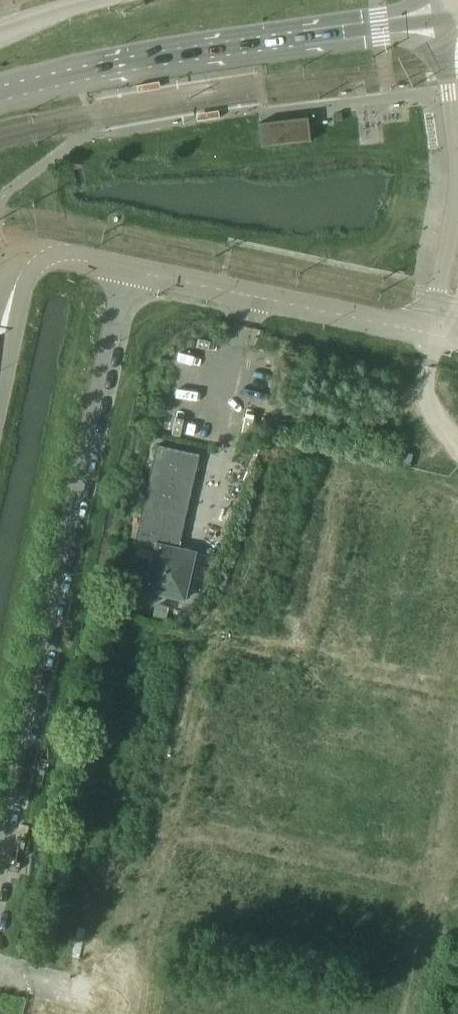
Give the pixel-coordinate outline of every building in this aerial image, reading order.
[(137,91),(160,87),(159,80),(136,84),(137,91)] [(198,120),(220,117),(219,110),(196,113),(198,120)] [(307,117),(258,123),(261,147),(310,141),(307,117)] [(199,454),(156,445),(133,547),(154,551),(145,591),(184,599),(195,552),(178,548),(199,454)]
